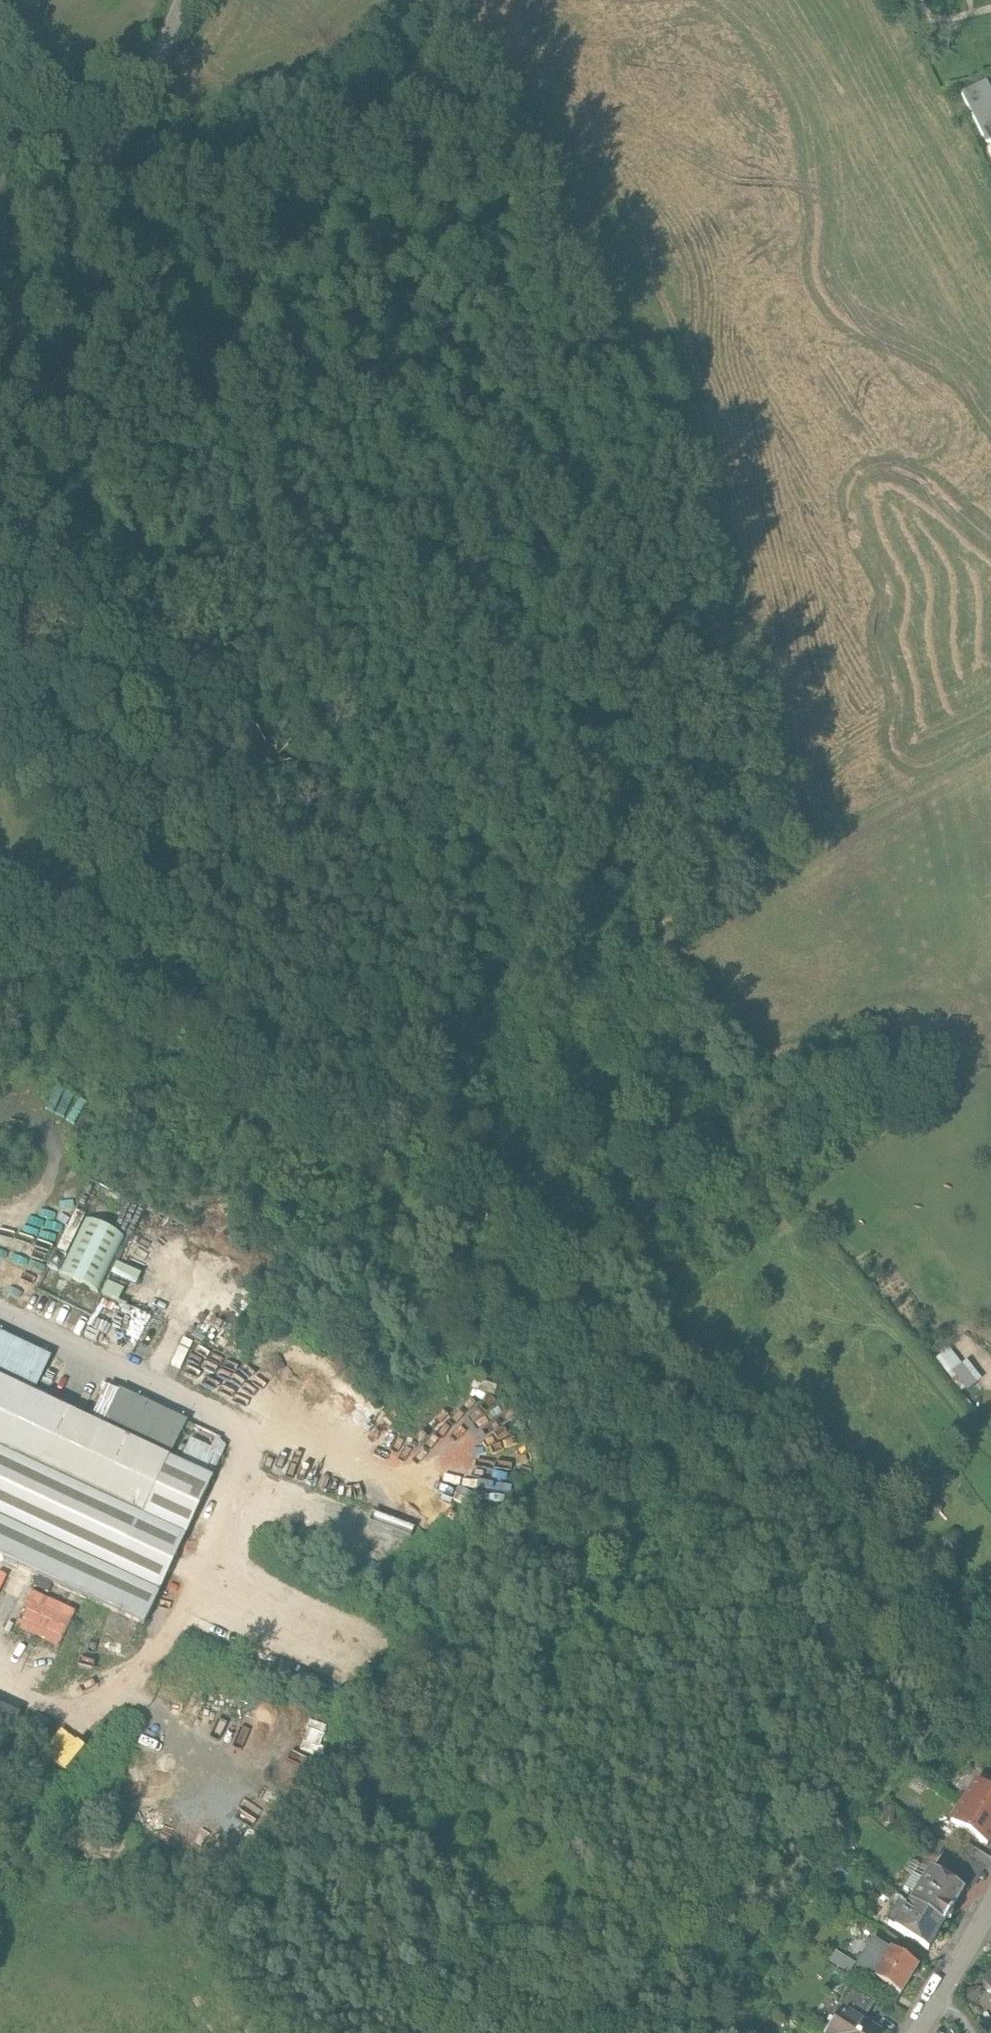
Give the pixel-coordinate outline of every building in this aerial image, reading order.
[(964,95),(982,133),(990,130),(990,94),(986,84),(964,95)] [(982,133),(990,155),(990,130),(982,133)] [(126,1237),(86,1218),(60,1274),(100,1293),(126,1237)] [(31,1399),(48,1365),(0,1343),(0,1384),(31,1399)] [(950,1349),(937,1359),(961,1391),(982,1380),(968,1362),(963,1366),(950,1349)] [(142,1624),(209,1483),(160,1460),(96,1429),(31,1399),(0,1384),(0,1557),(142,1624)] [(96,1429),(160,1460),(177,1424),(113,1393),(96,1429)] [(963,1540),(950,1528),(940,1539),(954,1551),(963,1540)] [(0,1698),(0,1726),(9,1731),(20,1708),(0,1698)] [(963,1805),(990,1822),(990,1794),(976,1784),(963,1805)] [(990,1840),(990,1822),(963,1805),(950,1825),(986,1848),(990,1840)] [(984,1871),(988,1873),(990,1868),(990,1861),(967,1846),(960,1856),(965,1860),(984,1871)] [(954,1879),(973,1890),(984,1871),(965,1860),(954,1879)] [(930,1872),(909,1904),(943,1926),(964,1894),(930,1872)] [(900,1912),(890,1927),(927,1951),(943,1926),(909,1904),(903,1914),(900,1912)] [(873,1940),(856,1968),(879,1982),(900,1995),(917,1967),(873,1940)] [(851,1965),(836,1955),(829,1964),(845,1975),(851,1965)] [(981,1983),(990,1996),(990,1976),(981,1983)] [(894,2005),(900,1995),(879,1982),(873,1993),(894,2005)] [(874,2003),(848,1987),(836,2005),(842,2008),(863,2021),(874,2003)] [(879,2031),(863,2021),(842,2008),(826,2032),(877,2032),(879,2031)]
